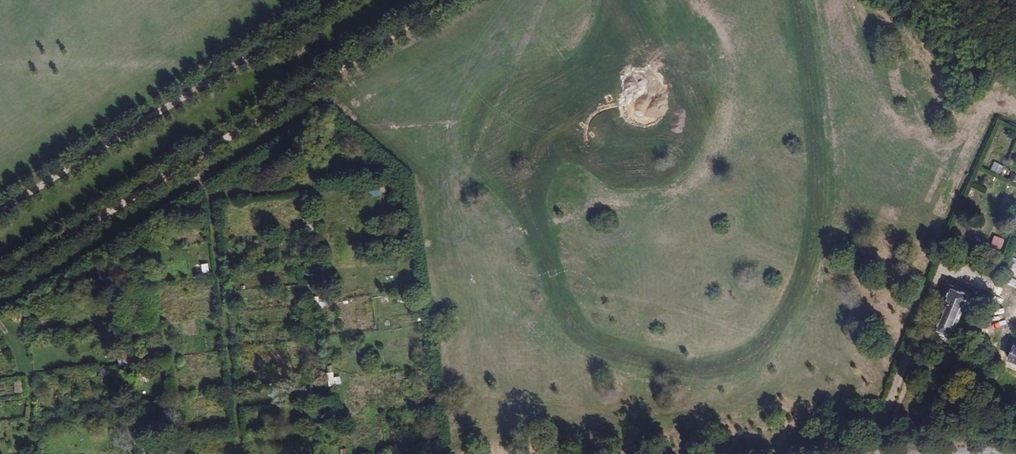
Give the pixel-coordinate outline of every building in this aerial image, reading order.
[(1013,294),(996,287),(992,299),(997,301),(974,362),(987,368),(992,355),(986,353),(1005,303),(1009,305),(1013,294)] [(977,299),(951,289),(944,309),(950,310),(938,338),(955,344),(966,316),(970,318),(977,299)] [(339,385),(337,371),(327,373),(329,386),(339,385)] [(23,381),(15,381),(15,392),(24,392),(23,381)]
